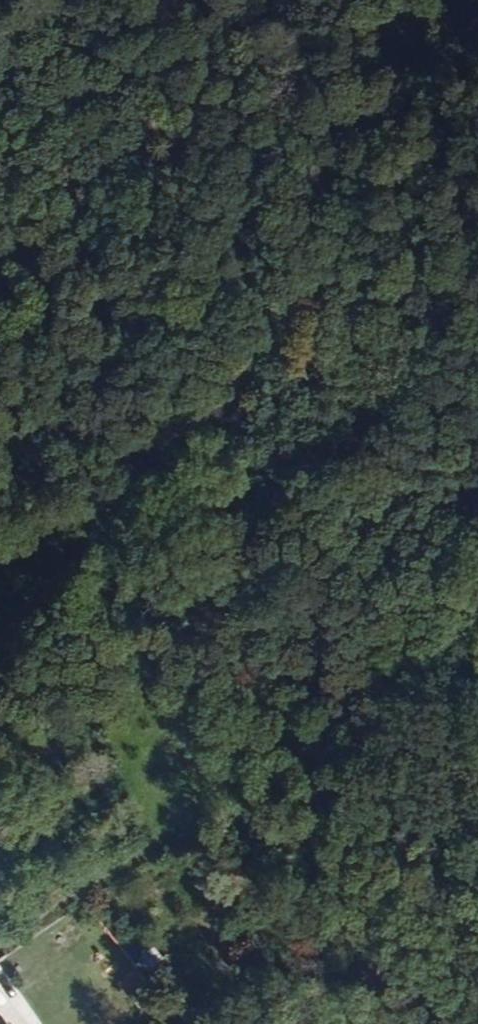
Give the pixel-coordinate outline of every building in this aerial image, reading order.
[(143,1005),(162,990),(144,969),(126,984),(143,1005)]
